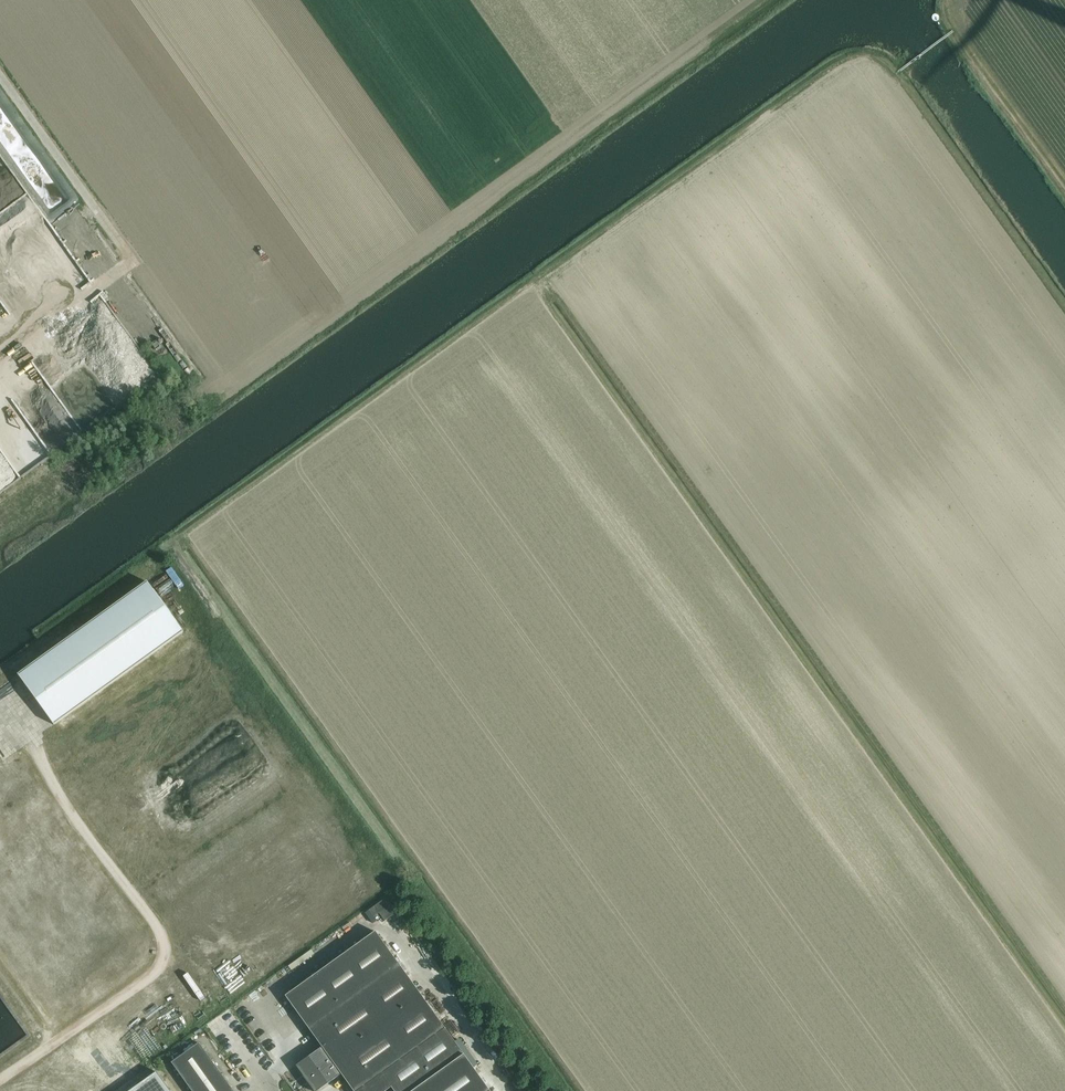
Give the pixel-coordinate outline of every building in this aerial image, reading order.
[(1,232),(11,229),(10,222),(0,225),(0,228),(1,232)] [(183,632),(147,582),(18,674),(54,725),(183,632)] [(285,996),(308,1028),(398,964),(375,931),(285,996)] [(237,962),(215,978),(220,985),(242,970),(237,962)] [(398,964),(308,1028),(322,1047),(295,1065),(314,1090),(315,1090),(340,1073),(353,1090),(386,1090),(391,1087),(394,1090),(413,1090),(464,1055),(398,964)] [(191,1090),(233,1090),(198,1043),(171,1062),(191,1090)] [(464,1055),(413,1090),(490,1090),(464,1055)] [(156,1072),(129,1090),(170,1090),(156,1072)]
